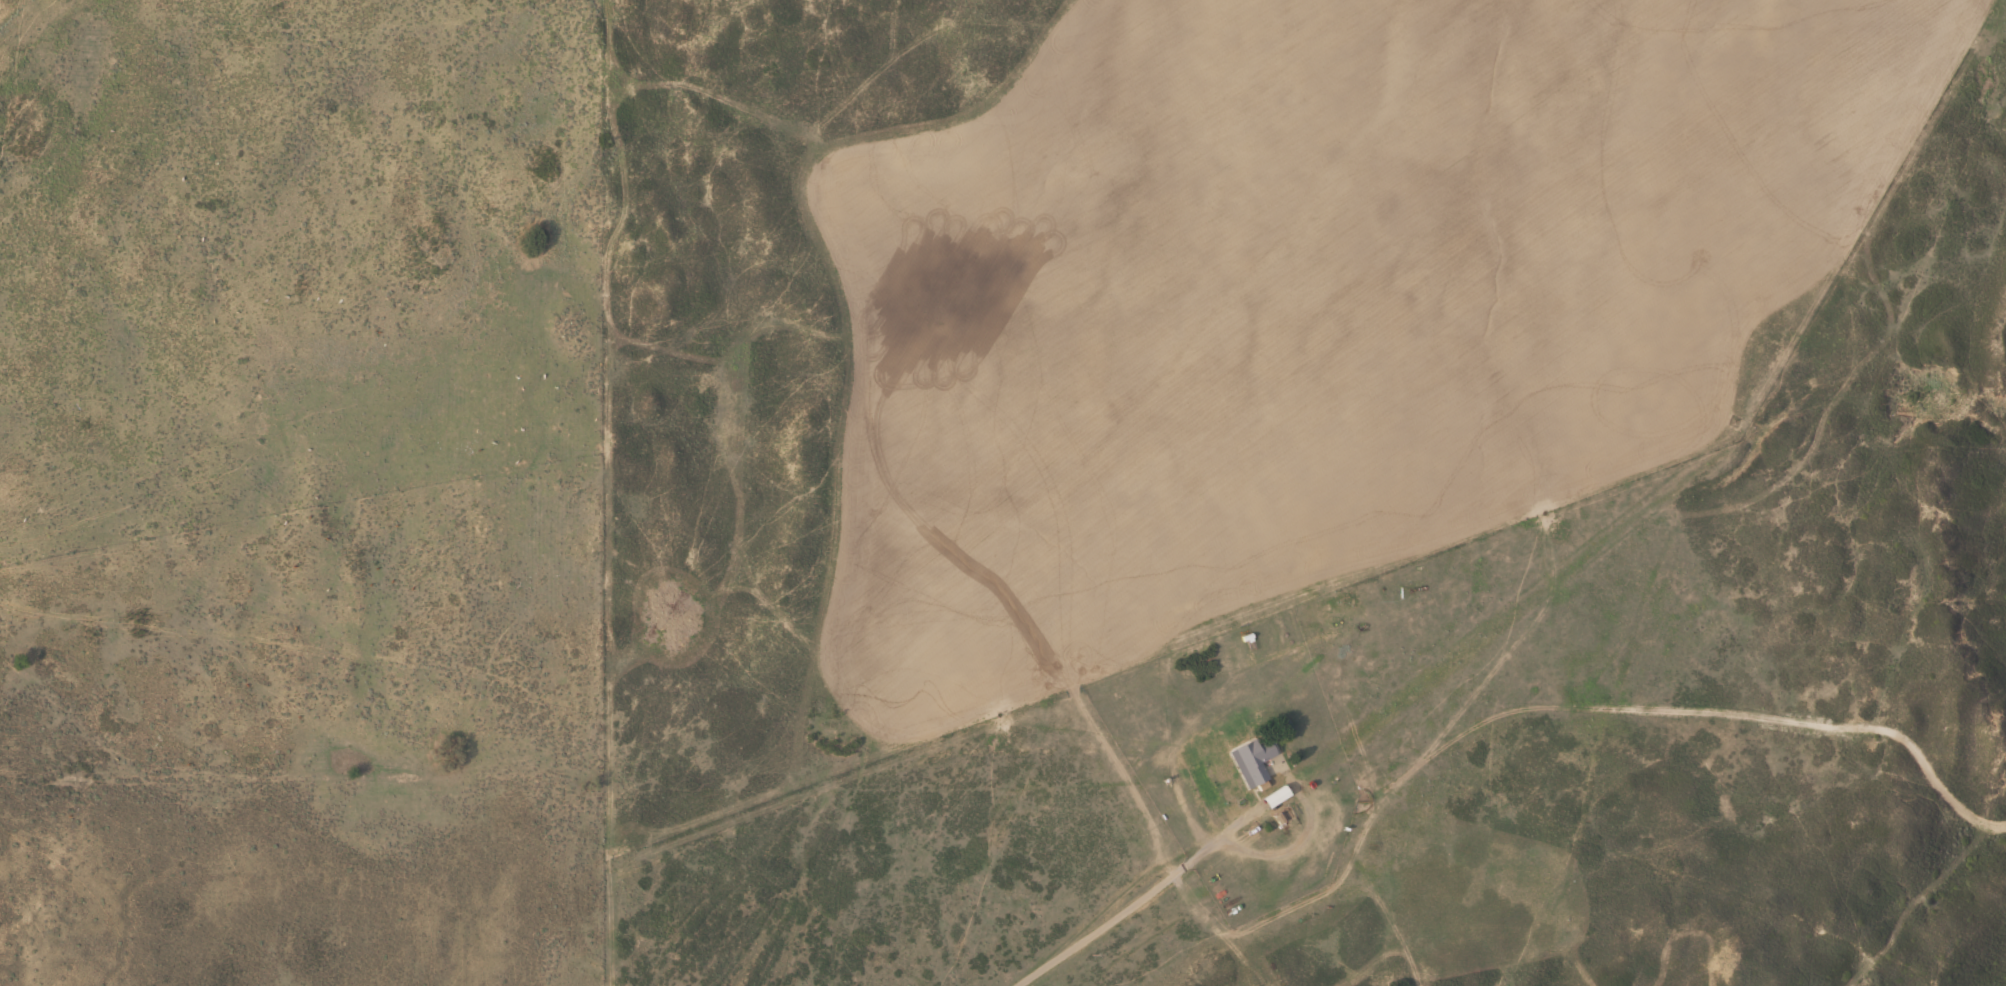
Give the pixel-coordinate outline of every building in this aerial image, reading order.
[(1262,741),(1249,747),(1246,740),(1228,749),(1245,787),(1263,779),(1255,762),(1268,756),(1262,741)] [(1255,801),(1261,811),(1282,796),(1275,786),(1255,801)]
